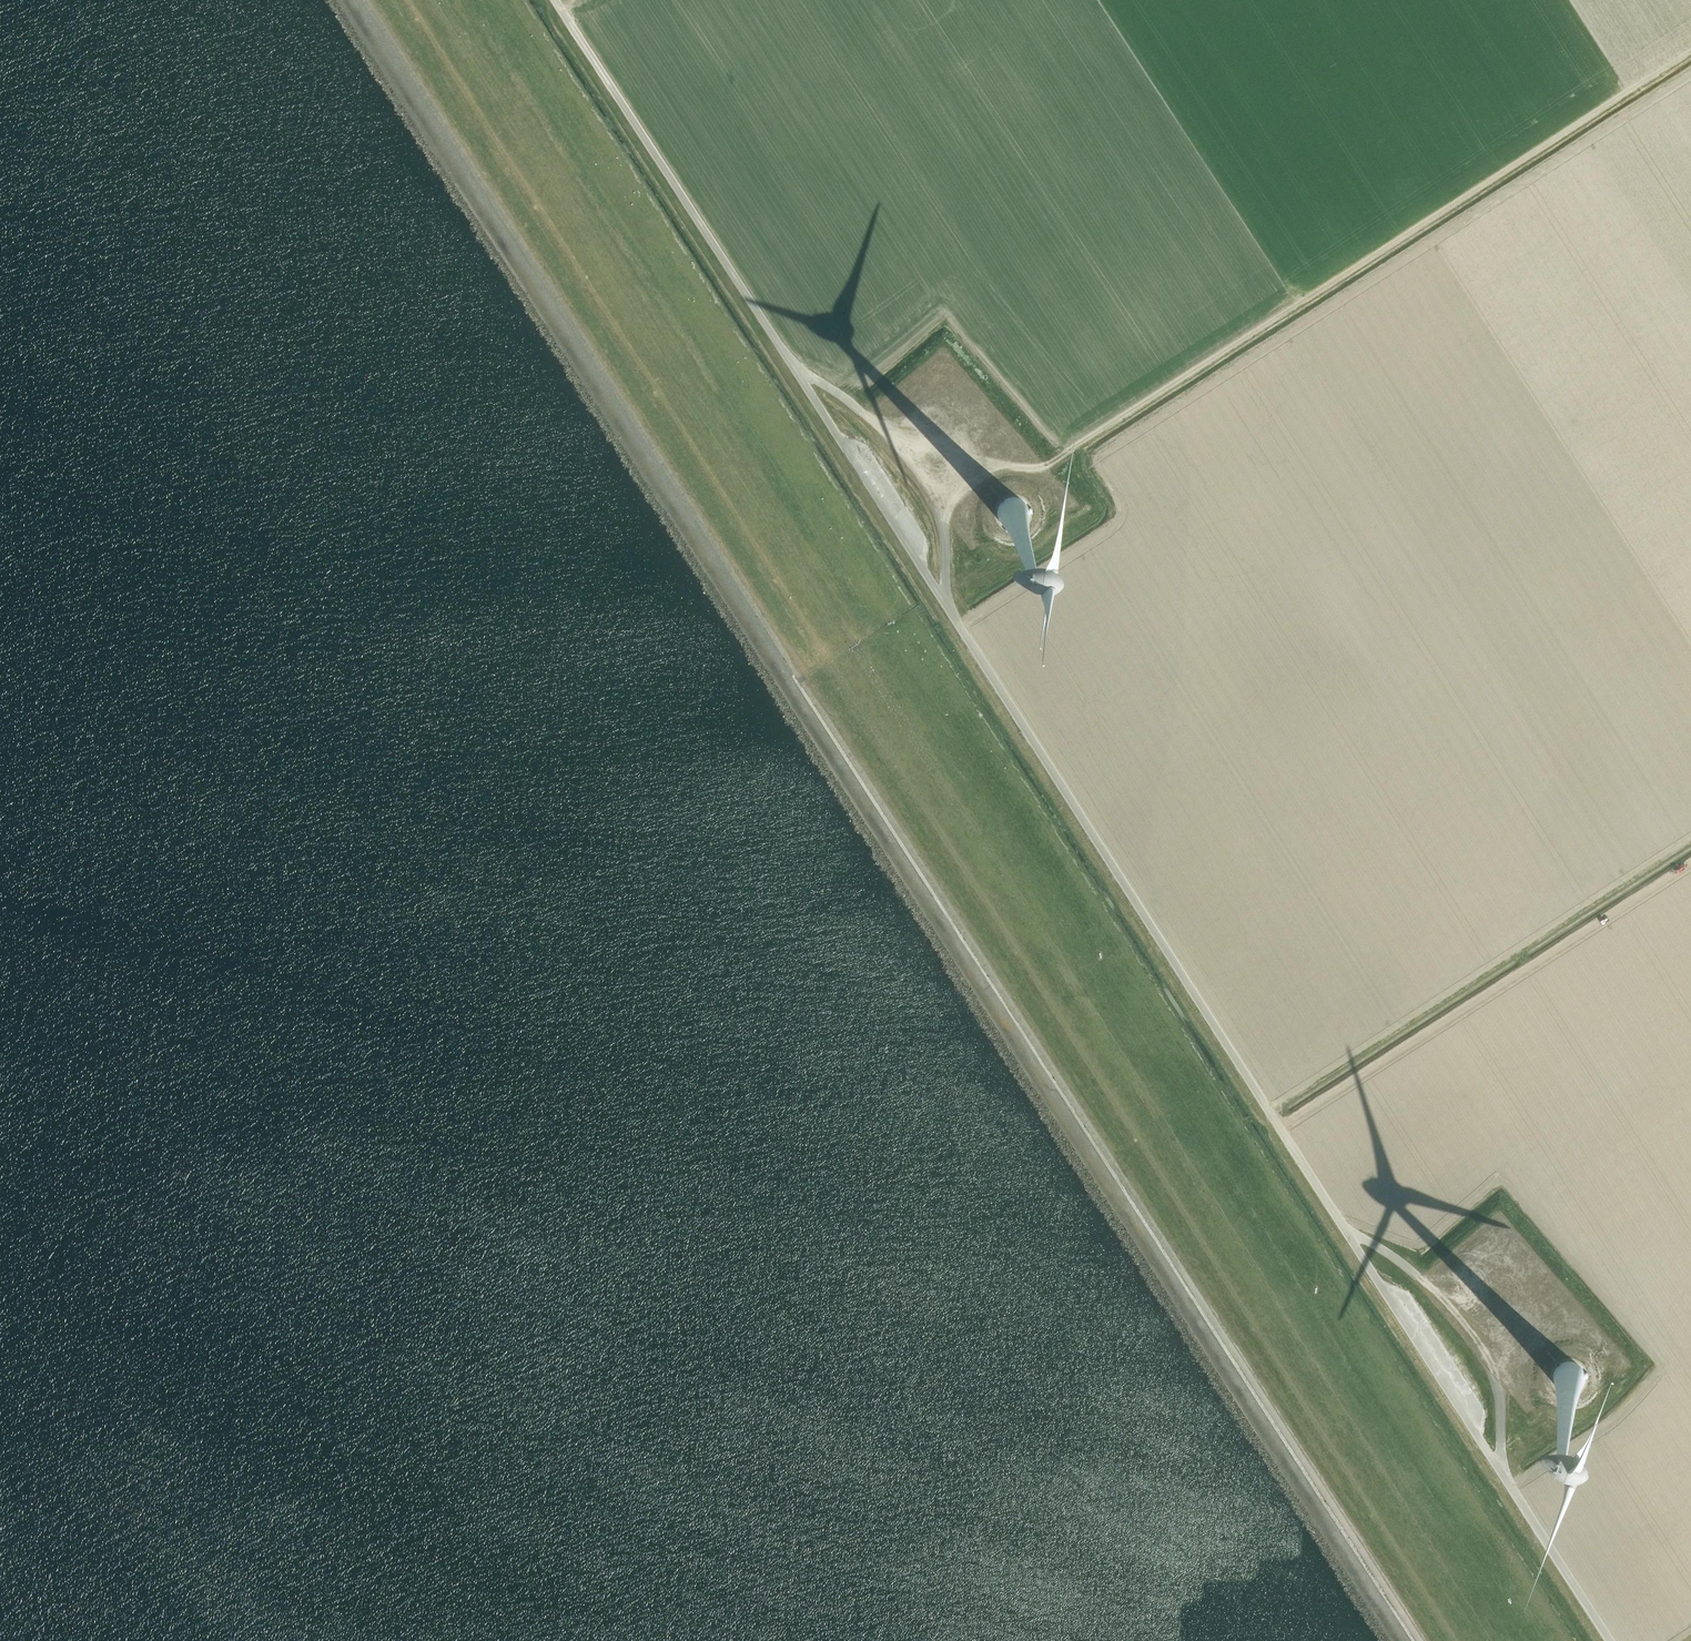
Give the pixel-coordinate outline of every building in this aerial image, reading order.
[(996,506),(995,512),(995,517),(997,522),(1000,526),(1004,529),(1009,531),(1014,532),(1019,531),(1023,528),(1027,525),(1030,521),(1031,516),(1031,511),(1030,506),(1027,502),(1023,498),(1018,496),(1013,495),(1008,496),(1003,498),(999,502),(996,506)] [(1552,1372),(1551,1377),(1551,1382),(1554,1387),(1557,1391),(1561,1394),(1566,1396),(1571,1396),(1576,1394),(1580,1392),(1584,1389),(1586,1384),(1587,1379),(1587,1375),(1586,1370),(1583,1365),(1579,1362),(1574,1360),(1568,1359),(1563,1360),(1558,1363),(1554,1367),(1552,1372)]
